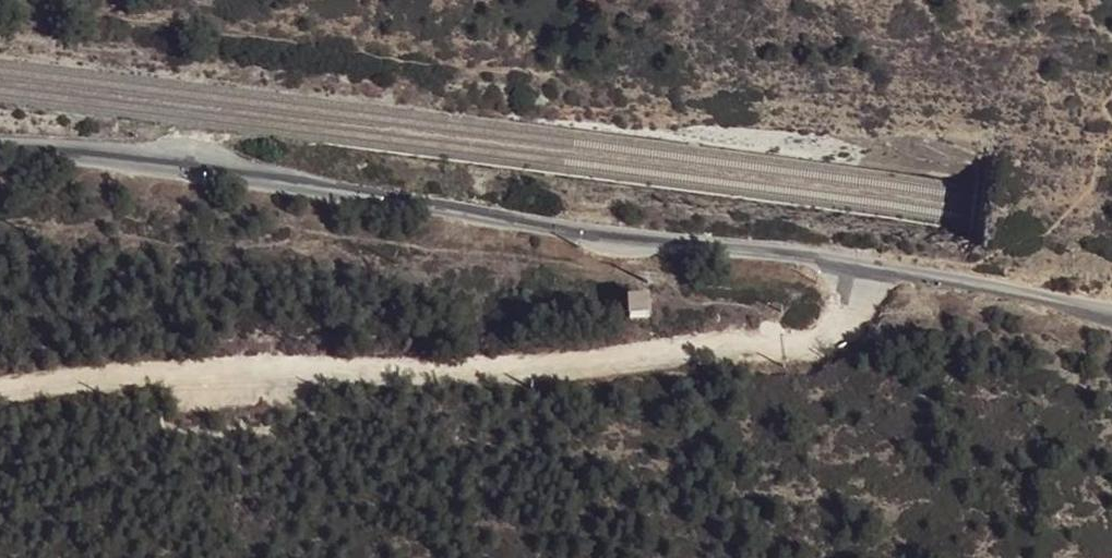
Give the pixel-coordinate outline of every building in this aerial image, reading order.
[(650,317),(649,298),(627,299),(628,318),(650,317)]
